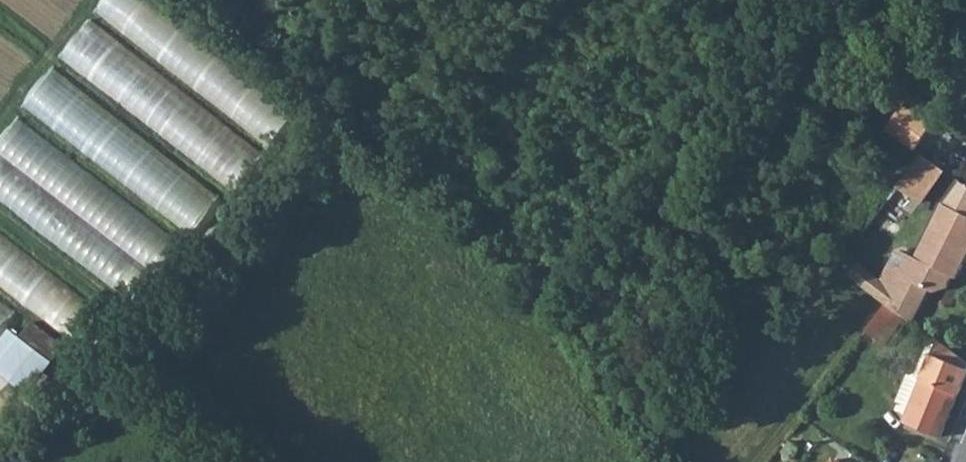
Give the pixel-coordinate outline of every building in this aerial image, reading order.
[(97,11),(239,112),(263,77),(155,0),(106,0),(97,11)] [(89,20),(61,57),(236,190),(265,153),(89,20)] [(900,106),(887,127),(883,131),(912,151),(929,125),(900,106)] [(0,155),(0,200),(137,296),(181,235),(17,120),(0,144),(0,150),(2,152),(0,155)] [(937,167),(915,153),(893,187),(916,202),(937,167)] [(202,184),(198,191),(169,175),(152,206),(196,230),(217,192),(202,184)] [(965,217),(965,187),(957,180),(944,206),(951,210),(965,217)] [(944,206),(917,262),(905,256),(898,259),(885,286),(894,292),(886,304),(900,314),(915,325),(931,292),(934,293),(937,293),(947,290),(953,279),(957,269),(963,271),(965,265),(965,217),(951,210),(944,206)] [(0,231),(0,281),(79,342),(103,311),(0,231)] [(851,280),(886,304),(894,292),(885,286),(859,268),(851,280)] [(963,271),(957,269),(953,279),(958,281),(963,271)] [(17,312),(0,299),(0,334),(17,312)] [(900,314),(886,304),(865,331),(879,342),(900,314)] [(24,333),(14,326),(0,345),(0,369),(30,391),(66,342),(34,320),(24,333)] [(940,435),(965,373),(965,361),(937,340),(920,379),(908,373),(898,399),(911,404),(904,421),(940,435)] [(797,447),(789,442),(781,452),(788,458),(797,447)]
